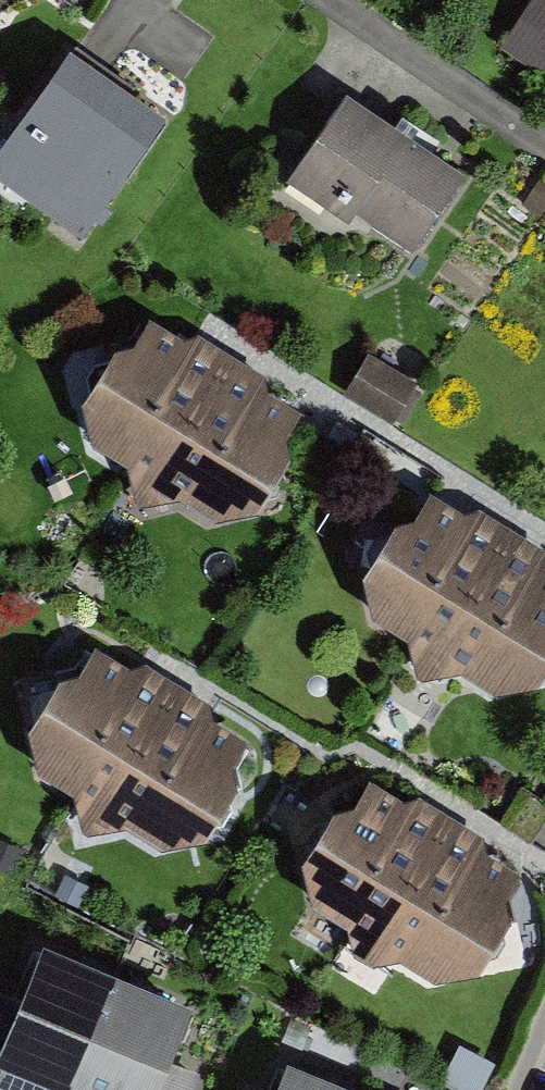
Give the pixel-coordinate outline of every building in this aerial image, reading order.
[(500,42),(544,72),(544,0),(528,0),(500,42)] [(53,56),(0,138),(0,184),(72,230),(145,116),(53,56)] [(461,163),(335,88),(278,182),(404,257),(461,163)] [(254,377),(191,341),(174,351),(150,335),(91,351),(59,407),(82,452),(116,473),(130,518),(167,509),(201,527),(245,500),(286,423),(255,401),(254,377)] [(373,355),(351,391),(404,422),(425,386),(373,355)] [(468,511),(452,521),(428,505),(369,521),(337,577),(359,622),(394,643),(408,687),(445,678),(479,697),(523,670),(544,628),(544,580),(533,571),(532,546),(468,511)] [(203,689),(139,654),(123,664),(98,648),(39,664),(7,720),(30,765),(64,786),(79,830),(115,821),(150,840),(193,813),(235,736),(203,714),(203,689)] [(476,828),(412,793),(395,802),(371,786),(312,803),(280,859),(303,904),(337,925),(351,969),(388,960),(422,978),(466,952),(507,875),(476,853),(476,828)] [(27,940),(0,1008),(0,1067),(59,1089),(193,1089),(200,1073),(150,1053),(172,997),(27,940)] [(274,1063),(264,1089),(345,1089),(274,1063)]
